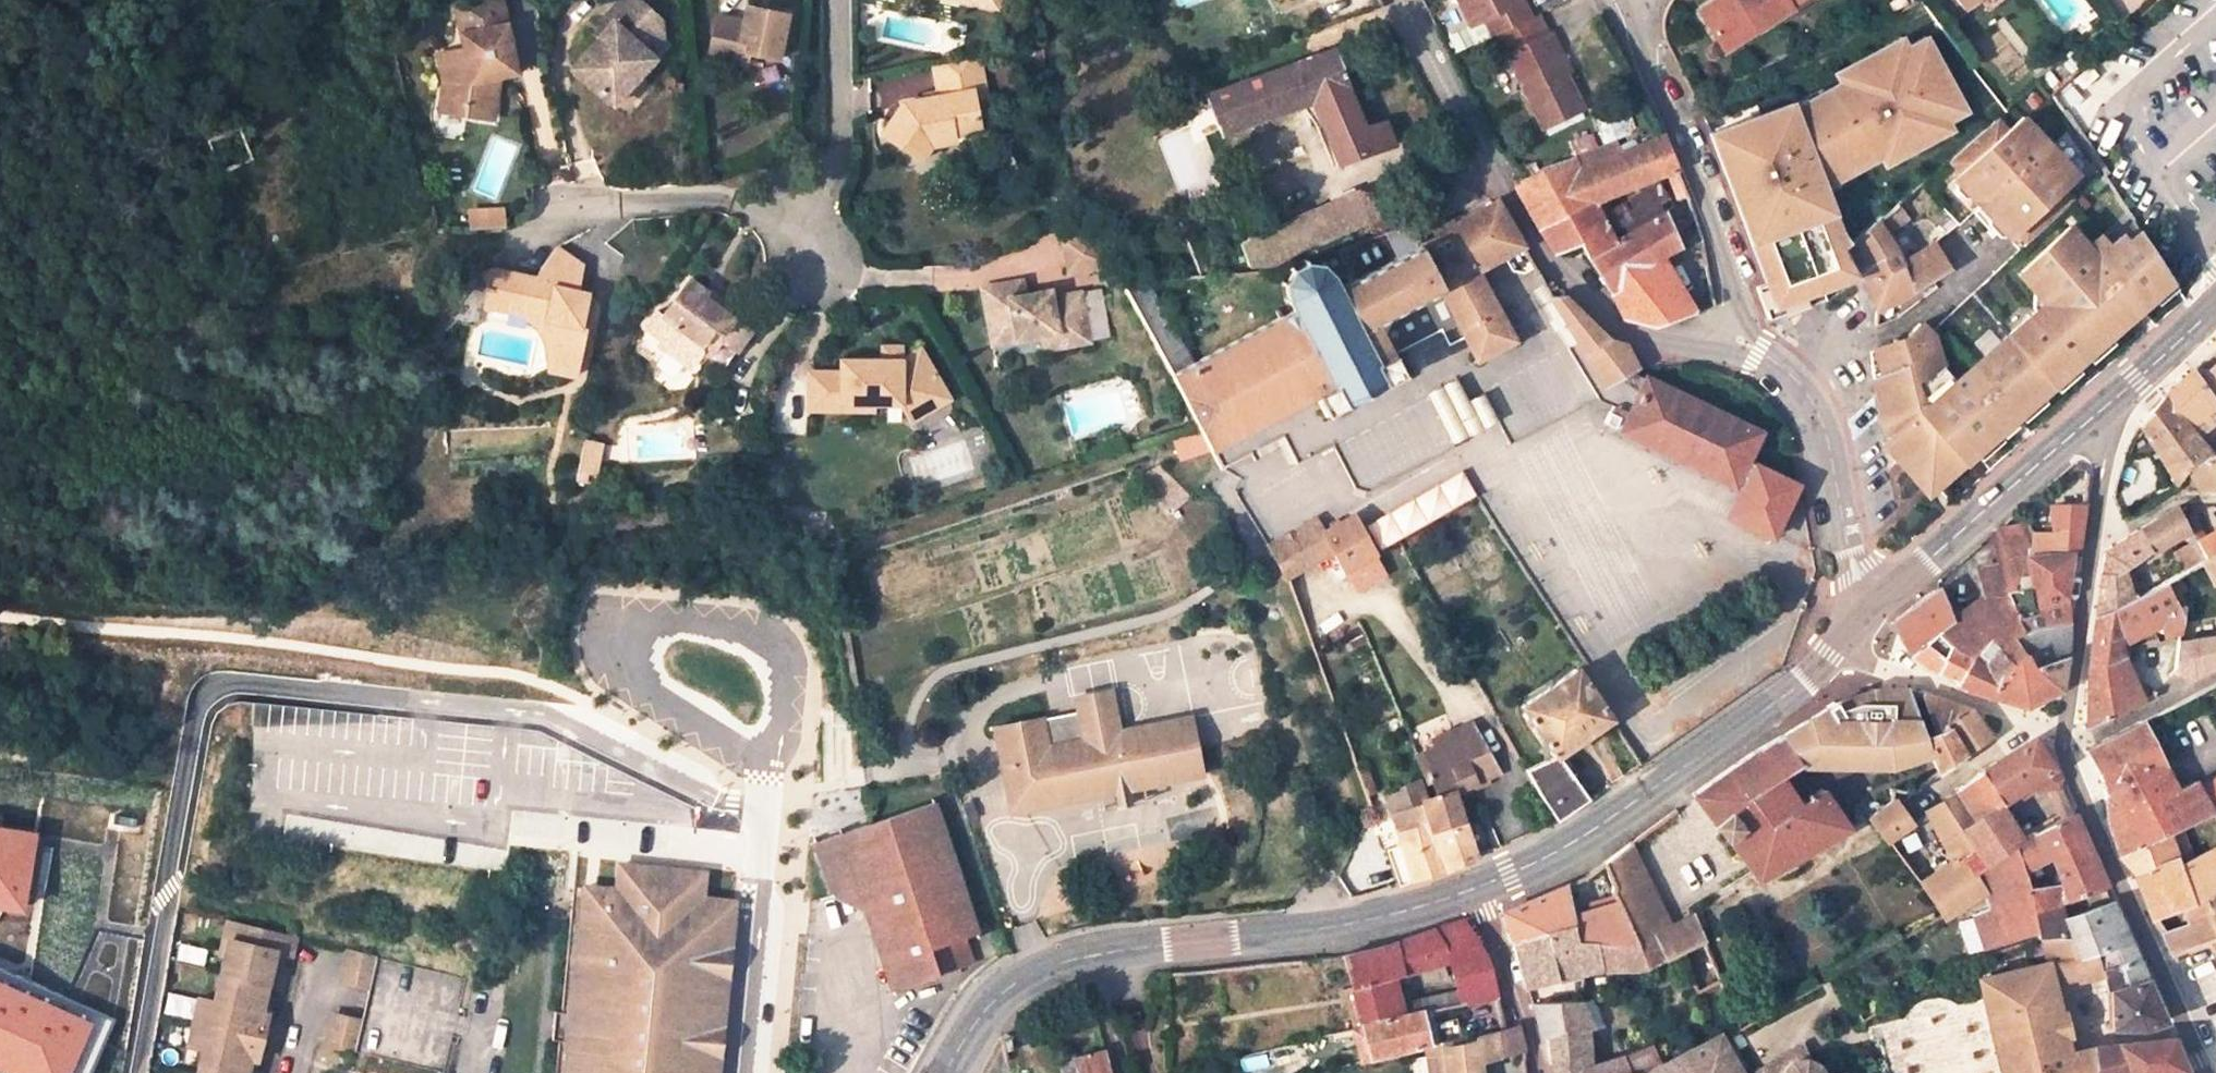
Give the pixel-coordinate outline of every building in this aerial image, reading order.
[(509,0),(464,0),(474,49),(446,55),(453,89),(446,118),(470,124),(473,111),(499,117),(507,80),(523,78),(509,0)] [(648,49),(664,31),(670,25),(644,0),(628,0),(613,15),(619,21),(576,65),(619,105),(662,63),(654,55),(648,49)] [(961,5),(1000,12),(1002,0),(961,0),(961,5)] [(1491,37),(1528,19),(1519,0),(1456,0),(1470,28),(1483,20),(1491,37)] [(1758,29),(1790,10),(1784,0),(1718,0),(1700,11),(1719,43),(1754,23),(1758,29)] [(1964,9),(1976,0),(1956,0),(1964,9)] [(741,19),(722,16),(715,59),(750,65),(753,53),(785,58),(793,14),(755,7),(751,27),(740,25),(741,19)] [(1545,34),(1535,15),(1528,19),(1491,37),(1501,56),(1505,55),(1542,128),(1584,109),(1566,75),(1553,51),(1558,49),(1549,32),(1545,34)] [(1719,43),(1723,50),(1758,29),(1754,23),(1719,43)] [(648,49),(654,55),(672,38),(664,31),(648,49)] [(1790,105),(1712,136),(1746,222),(1770,316),(1830,294),(1861,272),(1850,250),(1858,243),(1847,231),(1829,192),(1882,164),(1887,173),(1954,137),(1949,128),(1967,118),(1922,40),(1904,50),(1899,41),(1831,77),(1836,87),(1792,111),(1790,105)] [(1341,73),(1343,72),(1334,49),(1207,95),(1221,133),(1313,101),(1340,164),(1392,141),(1382,119),(1363,126),(1341,73)] [(1558,49),(1553,51),(1566,75),(1571,72),(1558,49)] [(995,102),(989,59),(939,67),(943,97),(915,101),(894,123),(929,160),(944,148),(942,139),(971,135),(990,132),(985,103),(995,102)] [(2086,67),(2071,81),(2078,89),(2093,76),(2086,67)] [(2065,83),(2057,90),(2066,99),(2073,93),(2065,83)] [(2057,90),(2053,94),(2061,104),(2066,99),(2057,90)] [(2053,94),(2050,96),(2057,107),(2061,104),(2053,94)] [(1992,205),(2013,228),(2027,243),(2075,197),(2062,183),(2079,167),(2026,110),(2010,125),(2001,116),(1951,160),(1961,172),(1982,194),(1992,205)] [(254,156),(240,126),(207,139),(220,169),(254,156)] [(944,148),(972,144),(971,135),(942,139),(944,148)] [(1577,170),(1574,161),(1536,170),(1525,178),(1515,184),(1528,210),(1543,235),(1557,254),(1581,243),(1589,260),(1608,288),(1625,317),(1626,317),(1676,279),(1662,256),(1678,247),(1665,215),(1614,243),(1608,229),(1612,226),(1609,222),(1604,224),(1601,218),(1606,215),(1599,199),(1660,174),(1664,183),(1668,181),(1680,177),(1677,168),(1666,137),(1604,160),(1577,170)] [(1574,161),(1577,170),(1604,160),(1600,150),(1574,161)] [(1955,178),(1975,200),(1982,194),(1961,172),(1955,178)] [(1675,201),(1687,196),(1680,177),(1668,181),(1675,201)] [(1394,200),(1360,191),(1332,203),(1345,233),(1399,209),(1394,200)] [(1397,259),(1340,289),(1375,361),(1390,354),(1374,322),(1439,289),(1476,360),(1512,341),(1475,271),(1524,246),(1497,201),(1449,226),(1450,229),(1421,245),(1409,222),(1383,231),(1397,259)] [(1332,203),(1240,243),(1247,265),(1273,263),(1313,244),(1321,243),(1345,233),(1332,203)] [(1909,217),(1900,205),(1878,225),(1886,235),(1909,217)] [(1986,210),(2007,233),(2013,228),(1992,205),(1986,210)] [(511,212),(474,211),(473,228),(510,229),(511,212)] [(1604,224),(1609,222),(1606,215),(1601,218),(1604,224)] [(2106,326),(2109,330),(2132,311),(2129,306),(2142,295),(2145,299),(2156,289),(2153,285),(2168,272),(2134,221),(2108,242),(2099,232),(2089,240),(2072,220),(2029,260),(2043,274),(2047,270),(2052,276),(2046,299),(1949,389),(1934,373),(1941,369),(1935,353),(1875,374),(1876,387),(1883,386),(1888,414),(1898,425),(1891,432),(1941,485),(1975,453),(1971,449),(1992,429),(1996,433),(2006,425),(2002,421),(2036,390),(2040,394),(2053,382),(2049,378),(2072,358),(2075,361),(2089,349),(2085,345),(2106,326)] [(1770,316),(1746,222),(1750,278),(1762,319),(1770,316)] [(1850,250),(1861,272),(1876,310),(1952,274),(1934,244),(1902,262),(1899,255),(1893,245),(1886,235),(1878,225),(1858,243),(1850,250)] [(1093,230),(1069,243),(1084,272),(1108,259),(1093,230)] [(539,275),(492,267),(493,269),(513,298),(533,289),(541,307),(548,304),(570,378),(583,381),(598,293),(586,289),(588,265),(563,247),(551,261),(539,275)] [(1401,375),(1390,354),(1375,361),(1340,289),(1333,275),(1336,273),(1333,269),(1330,271),(1324,264),(1326,262),(1322,259),(1319,263),(1309,259),(1308,256),(1307,256),(1305,257),(1304,259),(1305,261),(1289,268),(1288,266),(1286,266),(1284,267),(1283,270),(1286,272),(1283,281),(1278,280),(1277,283),(1282,285),(1283,296),(1281,295),(1279,296),(1279,299),(1280,301),(1285,300),(1290,311),(1330,384),(1314,393),(1325,413),(1344,404),(1343,401),(1380,382),(1382,385),(1401,375)] [(438,353),(442,351),(456,381),(504,362),(519,372),(524,368),(550,388),(559,396),(568,397),(572,393),(572,386),(570,378),(548,304),(541,307),(538,308),(532,310),(526,309),(521,307),(516,303),(513,298),(493,269),(492,267),(460,280),(460,318),(434,329),(436,338),(432,341),(438,353)] [(2156,289),(2162,295),(2176,283),(2168,272),(2153,285),(2156,289)] [(723,331),(724,336),(741,347),(758,324),(738,310),(736,313),(725,306),(715,298),(712,302),(703,296),(708,288),(692,278),(665,313),(657,308),(645,324),(663,337),(659,343),(690,364),(704,346),(702,340),(714,325),(723,331)] [(1330,384),(1290,311),(1190,363),(1145,279),(1120,281),(1200,427),(1210,446),(1314,393),(1330,384)] [(1676,279),(1626,317),(1653,325),(1695,312),(1676,279)] [(1013,300),(1028,297),(1025,280),(1010,283),(1013,300)] [(986,288),(997,346),(1033,339),(1055,335),(1058,350),(1093,344),(1084,297),(1054,303),(1052,293),(1028,297),(1013,300),(1010,283),(986,288)] [(715,298),(725,306),(728,301),(708,288),(703,296),(712,302),(715,298)] [(532,310),(538,308),(541,307),(533,289),(513,298),(516,303),(521,307),(526,309),(532,310)] [(1095,295),(1084,297),(1093,344),(1103,342),(1095,295)] [(1631,372),(1635,368),(1624,343),(1608,340),(1564,296),(1553,297),(1551,298),(1604,387),(1604,392),(1633,406),(1630,413),(1622,432),(1702,470),(1734,485),(1740,471),(1757,434),(1646,379),(1640,392),(1616,380),(1631,372)] [(1881,343),(1873,363),(1875,374),(1935,353),(1930,334),(1919,323),(1912,329),(1917,334),(1911,340),(1905,333),(1881,343)] [(704,346),(712,352),(724,336),(723,331),(714,325),(702,340),(704,346)] [(2089,349),(2093,355),(2095,354),(2115,337),(2109,330),(2106,326),(2085,345),(2089,349)] [(1033,339),(1035,354),(1058,350),(1055,335),(1033,339)] [(883,347),(882,359),(901,358),(901,346),(883,347)] [(810,412),(872,412),(873,422),(911,421),(951,397),(923,347),(904,358),(901,358),(882,359),(842,359),(842,373),(810,372),(810,412)] [(2049,378),(2053,382),(2058,388),(2081,367),(2075,361),(2072,358),(2049,378)] [(2192,370),(2215,403),(2215,365),(2207,372),(2194,368),(2192,370)] [(2163,397),(2196,436),(2215,420),(2215,403),(2192,370),(2174,386),(2163,397)] [(1640,392),(1646,379),(1631,372),(1616,380),(1640,392)] [(1452,379),(1420,388),(1435,440),(1486,425),(1476,392),(1457,397),(1452,379)] [(1883,386),(1876,387),(1880,405),(1881,424),(1881,436),(1933,492),(1941,485),(1891,432),(1898,425),(1888,414),(1883,386)] [(2006,425),(2010,430),(2022,420),(2045,400),(2040,394),(2036,390),(2002,421),(2006,425)] [(2175,483),(2186,470),(2212,456),(2208,452),(2196,436),(2163,397),(2139,426),(2173,480),(2175,483)] [(1373,478),(1413,462),(1409,452),(1430,444),(1429,440),(1412,447),(1403,423),(1359,440),(1373,478)] [(2135,432),(2167,484),(2173,480),(2139,426),(2135,432)] [(1181,459),(1213,450),(1210,446),(1200,427),(1173,435),(1181,459)] [(1971,449),(1975,453),(1980,458),(2002,439),(1996,433),(1992,429),(1971,449)] [(606,443),(585,438),(575,481),(586,483),(587,478),(598,480),(606,443)] [(2212,456),(2186,470),(2197,489),(2215,483),(2215,454),(2212,456)] [(1332,550),(1344,572),(1375,554),(1398,541),(1476,497),(1454,459),(1322,533),(1332,550)] [(1144,472),(1173,510),(1191,496),(1160,464),(1144,472)] [(1701,484),(1698,487),(1697,487),(1727,501),(1734,485),(1702,470),(1698,476),(1701,478),(1702,481),(1701,484)] [(1757,479),(1740,471),(1734,485),(1727,501),(1744,508),(1757,479)] [(1701,478),(1698,476),(1695,477),(1693,479),(1692,482),(1693,486),(1697,487),(1698,487),(1701,484),(1702,481),(1701,478)] [(2178,507),(2140,530),(2151,551),(2187,528),(2184,520),(2178,507)] [(2053,534),(2030,534),(2029,558),(2071,554),(2071,556),(2077,556),(2080,531),(2082,511),(2051,512),(2053,534)] [(2193,514),(2184,520),(2187,528),(2190,534),(2200,529),(2193,514)] [(1313,517),(1265,543),(1273,557),(1321,531),(1313,517)] [(2026,558),(2029,558),(2030,534),(2026,524),(1994,531),(1993,531),(1992,533),(1993,535),(1999,565),(1977,571),(1982,590),(1984,597),(1956,618),(1953,620),(1938,631),(1953,651),(1971,659),(1956,681),(1954,684),(1963,689),(2024,705),(2048,693),(2060,687),(2064,656),(2032,665),(2012,636),(2022,630),(2017,618),(2005,591),(2012,590),(2011,581),(2018,579),(2029,575),(2026,558)] [(2200,529),(2190,534),(2194,543),(2195,544),(2204,539),(2200,529)] [(2103,553),(2094,616),(2135,598),(2126,570),(2151,551),(2140,530),(2114,546),(2103,553)] [(1284,576),(1332,550),(1322,533),(1321,531),(1273,557),(1284,576)] [(2195,544),(2202,561),(2215,554),(2215,533),(2204,539),(2195,544)] [(2202,561),(2195,544),(2194,543),(2179,551),(2188,570),(2202,561)] [(1385,574),(1375,554),(1344,572),(1355,591),(1385,574)] [(2031,587),(2035,603),(2064,598),(2067,579),(2069,556),(2071,556),(2071,554),(2029,558),(2026,558),(2029,575),(2031,587)] [(2202,561),(2212,583),(2215,581),(2215,554),(2202,561)] [(2011,581),(2012,590),(2019,589),(2018,579),(2011,581)] [(2180,606),(2167,582),(2135,598),(2094,616),(2089,644),(2086,673),(2085,702),(2085,729),(2143,703),(2128,670),(2123,661),(2123,656),(2122,639),(2161,621),(2163,628),(2165,635),(2168,635),(2180,634),(2183,606),(2180,606)] [(1938,631),(1953,620),(1950,613),(1949,610),(1948,607),(1946,604),(1945,601),(1939,586),(1891,622),(1910,655),(1925,667),(1956,681),(1971,659),(1953,651),(1938,631)] [(2031,587),(2019,589),(2012,590),(2005,591),(2017,618),(2037,613),(2035,603),(2031,587)] [(1956,618),(1984,597),(1982,590),(1953,611),(1956,618)] [(2064,598),(2035,603),(2037,613),(2017,618),(2022,630),(2067,625),(2066,611),(2064,598)] [(2122,639),(2123,656),(2129,655),(2128,644),(2163,628),(2161,621),(2122,639)] [(2032,665),(2064,656),(2067,625),(2022,630),(2012,636),(2032,665)] [(2193,678),(2215,667),(2215,637),(2179,642),(2176,673),(2193,678)] [(1555,755),(1611,718),(1578,670),(1523,706),(1555,755)] [(1898,771),(1932,757),(1926,738),(1908,690),(1902,687),(1876,690),(1876,708),(1860,708),(1859,701),(1843,700),(1784,734),(1806,766),(1846,768),(1857,756),(1858,736),(1872,736),(1870,757),(1880,770),(1898,771)] [(1111,689),(1073,696),(1075,711),(1114,703),(1111,689)] [(1876,708),(1876,690),(1868,690),(1843,700),(1859,701),(1860,708),(1876,708)] [(1926,738),(1970,712),(1908,690),(1926,738)] [(1114,789),(1131,786),(1203,772),(1191,715),(1119,728),(1114,703),(1075,711),(996,727),(1006,778),(1010,782),(1015,808),(1114,789)] [(1990,738),(1970,712),(1926,738),(1932,757),(1939,774),(1990,738)] [(2160,725),(2154,714),(2147,717),(2153,729),(2160,725)] [(1428,821),(1433,833),(1463,824),(1453,795),(1498,772),(1472,720),(1453,728),(1456,737),(1434,746),(1436,751),(1417,758),(1425,776),(1400,787),(1401,790),(1384,797),(1397,831),(1428,821)] [(2166,834),(2179,828),(2213,814),(2198,789),(2193,780),(2190,782),(2175,790),(2140,725),(2087,752),(2104,794),(2107,821),(2118,855),(2166,834)] [(1456,737),(1453,728),(1431,738),(1434,746),(1456,737)] [(1802,800),(1788,778),(1806,766),(1784,734),(1757,750),(1693,796),(1752,873),(1758,880),(1850,830),(1822,789),(1802,800)] [(1857,756),(1846,768),(1880,770),(1870,757),(1872,736),(1858,736),(1857,756)] [(2014,847),(2021,870),(2042,861),(2030,832),(2021,837),(2000,803),(2026,784),(2033,793),(2054,788),(2059,780),(2044,758),(2031,739),(2004,756),(2004,757),(1978,774),(1953,792),(1974,821),(1961,831),(1975,851),(1986,867),(2014,847)] [(1543,797),(1557,820),(1588,799),(1555,755),(1524,770),(1539,798),(1543,797)] [(2213,814),(2215,812),(2215,780),(2198,789),(2213,814)] [(1116,803),(1133,799),(1131,786),(1114,789),(1116,803)] [(1861,811),(1868,819),(1886,842),(1892,838),(1910,826),(1911,824),(1895,802),(1893,791),(1861,811)] [(1944,913),(1984,892),(1964,857),(1975,851),(1961,831),(1974,821),(1953,792),(1925,813),(1944,842),(1952,861),(1919,882),(1944,913)] [(840,833),(866,910),(892,989),(972,962),(965,937),(977,933),(934,802),(840,833)] [(2036,929),(2034,911),(2057,904),(2104,885),(2093,859),(2072,811),(2030,832),(2042,861),(2053,856),(2060,873),(2059,874),(2058,876),(2059,877),(2061,883),(2052,885),(2047,885),(2028,888),(1993,906),(1973,916),(1979,934),(1965,939),(1970,953),(2036,929)] [(1433,833),(1428,821),(1397,831),(1396,831),(1402,844),(1387,849),(1400,884),(1457,867),(1474,859),(1463,824),(1433,833)] [(0,827),(0,915),(24,919),(40,834),(0,827)] [(2191,857),(2179,828),(2166,834),(2178,863),(2191,857)] [(866,910),(840,833),(815,841),(833,894),(866,910)] [(2118,855),(2134,874),(2148,910),(2179,900),(2190,896),(2178,863),(2166,834),(2118,855)] [(1898,845),(1892,838),(1886,842),(1892,850),(1898,845)] [(1670,925),(1630,843),(1604,863),(1616,885),(1615,890),(1616,896),(1619,901),(1638,943),(1647,969),(1667,959),(1680,952),(1703,941),(1698,929),(1705,925),(1699,911),(1692,914),(1670,925)] [(1984,892),(1993,906),(2028,888),(2021,870),(2014,847),(1986,867),(1975,851),(1964,857),(1984,892)] [(2215,847),(2191,857),(2178,863),(2190,896),(2179,900),(2187,924),(2162,934),(2170,953),(2215,934),(2215,848),(2215,847)] [(1615,890),(1616,885),(1604,863),(1588,874),(1603,906),(1619,901),(1616,896),(1615,890)] [(735,923),(728,923),(729,903),(702,900),(705,873),(620,865),(617,891),(568,886),(567,894),(555,1014),(549,1013),(546,1045),(556,1046),(554,1072),(723,1072),(735,923)] [(1627,946),(1638,943),(1619,901),(1603,906),(1578,914),(1572,915),(1570,905),(1566,886),(1504,913),(1514,942),(1574,925),(1575,940),(1599,943),(1627,946)] [(2102,977),(2108,991),(2145,980),(2116,912),(2111,901),(2062,918),(2069,937),(2083,978),(2085,981),(2102,977)] [(1570,905),(1572,915),(1578,914),(1576,904),(1570,905)] [(2036,933),(2037,935),(2069,937),(2062,918),(2057,904),(2034,911),(2036,929),(2036,933)] [(1352,987),(1362,1025),(1404,1016),(1400,1002),(1393,976),(1420,969),(1450,961),(1453,974),(1456,988),(1492,979),(1488,956),(1463,921),(1373,951),(1344,956),(1352,987)] [(270,996),(262,994),(267,970),(270,955),(284,957),(289,937),(228,922),(217,971),(211,996),(200,1045),(203,1045),(196,1072),(251,1072),(252,1071),(253,1063),(245,1061),(247,1052),(256,1053),(264,1020),(256,1019),(258,1010),(266,1011),(268,1003),(270,996)] [(1579,976),(1584,975),(1603,970),(1599,943),(1575,940),(1574,925),(1514,942),(1526,989),(1579,976)] [(2069,937),(2037,935),(2045,958),(1978,981),(2003,1053),(2065,1033),(2048,982),(2075,973),(2077,979),(2083,978),(2069,937)] [(292,959),(297,939),(289,937),(284,957),(292,959)] [(104,1055),(128,1062),(143,945),(99,942),(65,1005),(0,977),(0,1072),(96,1072),(104,1055)] [(1627,946),(1599,943),(1603,970),(1647,969),(1638,943),(1627,946)] [(465,979),(375,957),(351,952),(344,984),(372,991),(365,1022),(337,1016),(330,1049),(433,1072),(444,1072),(465,979)] [(270,955),(267,970),(280,973),(284,957),(270,955)] [(1424,982),(1453,974),(1450,961),(1420,969),(1424,982)] [(1421,1012),(1430,1010),(1498,995),(1492,979),(1456,988),(1400,1002),(1404,1016),(1421,1012)] [(2146,1027),(2163,1020),(2154,1000),(2145,980),(2108,991),(2108,1027),(2146,1027)] [(1351,1027),(1362,1025),(1352,987),(1339,991),(1349,1028),(1351,1027)] [(201,994),(195,1019),(190,1042),(200,1045),(211,996),(201,994)] [(1593,998),(1583,1002),(1593,1031),(1604,1027),(1593,998)] [(1584,1032),(1592,1032),(1593,1031),(1583,1002),(1582,999),(1560,1000),(1569,1029),(1551,1033),(1552,1057),(1558,1072),(1587,1072),(1587,1068),(1584,1032)] [(1532,1001),(1542,1035),(1551,1033),(1569,1029),(1560,1000),(1532,1001)] [(1433,1023),(1430,1010),(1421,1012),(1425,1028),(1434,1026),(1433,1023)] [(1425,1028),(1421,1012),(1404,1016),(1362,1025),(1372,1059),(1420,1047),(1461,1039),(1456,1018),(1433,1023),(1434,1026),(1425,1028)] [(1494,1031),(1499,1055),(1522,1048),(1517,1024),(1505,1027),(1494,1031)] [(1351,1027),(1361,1062),(1372,1059),(1362,1025),(1351,1027)] [(1448,1072),(1483,1072),(1490,1057),(1499,1055),(1494,1031),(1475,1036),(1476,1041),(1443,1048),(1448,1072)] [(1584,1032),(1587,1068),(1594,1066),(1592,1032),(1584,1032)] [(2065,1033),(2003,1053),(2009,1069),(2071,1050),(2065,1033)] [(1703,1072),(1744,1072),(1722,1035),(1721,1034),(1693,1047),(1703,1072)] [(1471,1037),(1461,1039),(1420,1047),(1421,1053),(1443,1048),(1476,1041),(1475,1036),(1471,1037)] [(1784,1048),(1787,1053),(1804,1043),(1801,1037),(1784,1048)] [(2171,1038),(2095,1047),(2095,1072),(2171,1072),(2184,1070),(2178,1055),(2171,1038)] [(1812,1046),(1809,1040),(1804,1043),(1807,1048),(1812,1046)] [(1817,1064),(1813,1062),(1807,1048),(1804,1043),(1787,1053),(1754,1072),(1822,1072),(1821,1070),(1817,1064)] [(1662,1064),(1651,1047),(1625,1060),(1630,1072),(1646,1072),(1662,1064)] [(1693,1047),(1676,1056),(1662,1064),(1646,1072),(1703,1072),(1693,1047)] [(2095,1047),(2089,1048),(2071,1050),(2009,1069),(2010,1072),(2095,1072),(2095,1047)] [(1443,1048),(1421,1053),(1425,1072),(1448,1072),(1443,1048)] [(1074,1058),(1071,1050),(1058,1050),(1065,1072),(1077,1072),(1074,1058)] [(1074,1058),(1077,1072),(1112,1072),(1106,1050),(1074,1058)] [(1594,1066),(1587,1068),(1587,1072),(1630,1072),(1625,1060),(1624,1057),(1594,1066)]
